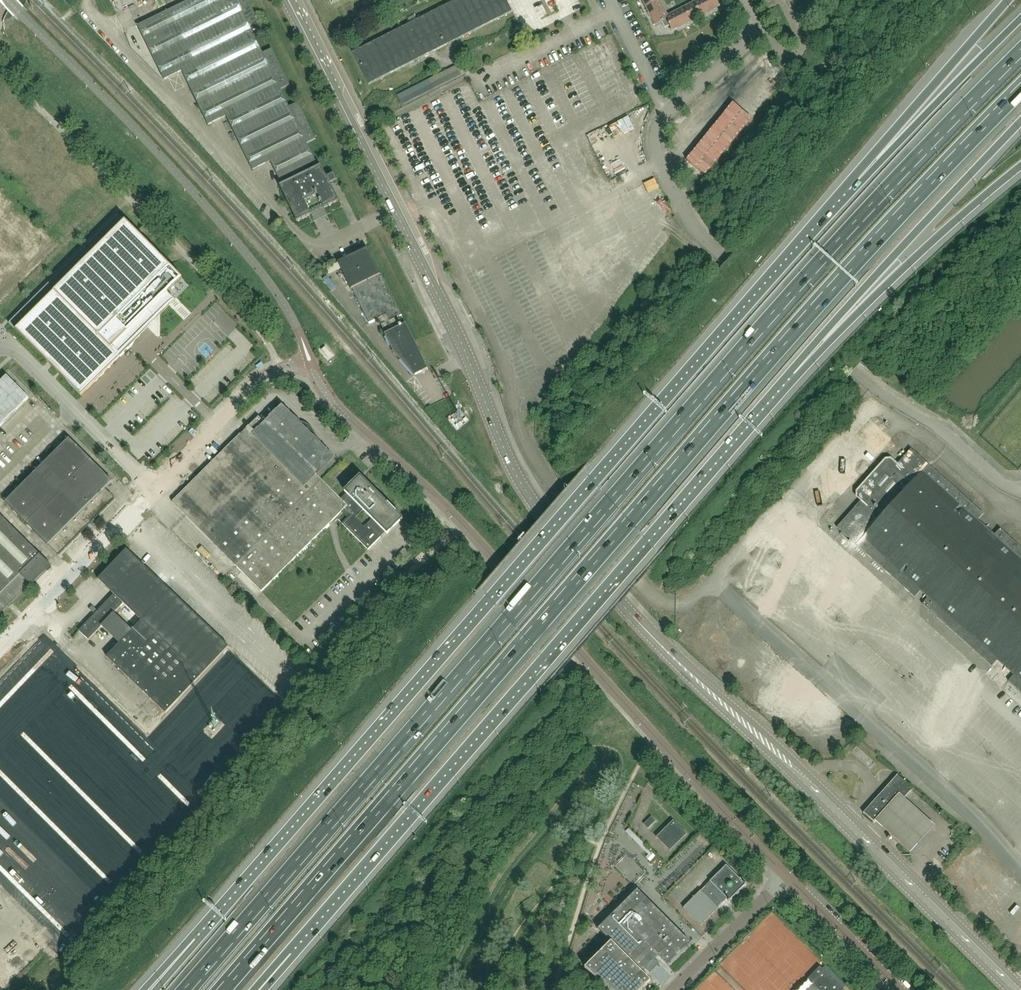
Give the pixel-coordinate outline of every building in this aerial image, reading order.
[(247,0),(236,0),(190,0),(137,26),(164,80),(182,71),(253,36),(262,32),(247,0)] [(384,77),(512,12),(506,0),(456,0),(353,52),(369,85),(370,85),(369,84),(384,77)] [(659,0),(658,0),(646,7),(650,16),(664,9),(659,0)] [(704,0),(699,0),(693,3),(700,16),(709,11),(704,0)] [(717,1),(719,0),(704,0),(709,11),(719,6),(717,1)] [(700,16),(693,3),(684,8),(690,21),(700,16)] [(690,21),(684,8),(674,13),(681,26),(690,21)] [(669,19),(667,16),(664,9),(650,16),(655,26),(662,22),(669,19)] [(681,26),(674,13),(667,16),(669,19),(662,22),(665,28),(668,26),(671,31),(681,26)] [(289,85),(271,49),(262,54),(253,36),(182,71),(208,125),(226,116),(280,90),(289,85)] [(454,72),(404,93),(408,102),(412,100),(410,97),(421,92),(421,91),(432,86),(434,91),(458,81),(454,72)] [(315,139),(297,103),(288,108),(280,90),(226,116),(252,170),(270,162),(279,180),(290,174),(304,167),(315,162),(306,144),(315,139)] [(696,175),(738,132),(728,122),(685,164),(696,175)] [(338,202),(329,185),(336,182),(337,181),(333,174),(326,178),(320,166),(306,173),(304,167),(290,174),(293,179),(279,186),(296,222),(297,222),(337,202),(337,203),(338,202)] [(10,322),(9,323),(16,331),(47,362),(51,367),(57,372),(59,375),(81,396),(82,395),(81,394),(132,343),(131,343),(131,335),(140,335),(154,321),(154,314),(160,314),(161,314),(169,306),(174,300),(177,298),(189,286),(171,269),(169,267),(165,263),(118,215),(113,220),(109,223),(16,316),(10,322)] [(428,370),(405,324),(403,325),(399,317),(402,316),(381,274),(380,275),(367,248),(338,262),(351,290),(352,289),(369,323),(379,319),(386,334),(385,334),(394,353),(414,376),(428,370)] [(326,350),(321,353),(328,362),(332,358),(326,350)] [(0,383),(0,426),(28,398),(7,376),(0,383)] [(340,499),(309,468),(324,453),(324,452),(324,453),(318,447),(317,446),(311,440),(312,440),(311,440),(309,438),(313,436),(307,439),(306,436),(307,435),(307,434),(307,433),(307,432),(306,431),(305,431),(304,431),(303,432),(302,433),(300,431),(303,426),(302,426),(301,429),(300,429),(299,428),(299,427),(298,427),(292,421),(293,421),(292,421),(286,415),(286,414),(281,419),(275,413),(280,408),(279,408),(264,423),(258,417),(172,502),(187,517),(261,592),(302,551),(345,509),(338,502),(340,499)] [(19,517),(57,556),(114,499),(104,488),(111,481),(68,438),(4,502),(19,517)] [(837,527),(842,532),(840,534),(849,541),(850,540),(915,597),(920,591),(927,598),(922,604),(991,667),(997,660),(1013,675),(1008,681),(1020,693),(1020,548),(1000,529),(995,535),(979,520),(982,517),(984,515),(983,514),(911,449),(897,464),(887,475),(885,473),(878,474),(868,485),(869,491),(866,491),(861,496),(861,499),(862,499),(860,501),(837,527)] [(380,537),(367,524),(364,528),(356,519),(356,517),(364,509),(386,531),(385,531),(386,532),(397,521),(396,520),(358,482),(340,499),(338,502),(345,509),(351,515),(343,523),(342,523),(342,524),(368,550),(380,537)] [(40,554),(39,555),(0,516),(0,613),(5,608),(9,604),(29,584),(31,586),(33,584),(51,566),(40,554)] [(419,548),(427,540),(420,533),(412,540),(419,548)] [(405,548),(396,556),(403,563),(411,555),(405,548)] [(195,741),(166,713),(229,647),(128,551),(126,550),(98,579),(98,580),(107,588),(108,589),(113,594),(98,611),(94,607),(91,611),(95,614),(79,631),(88,640),(123,603),(141,620),(106,657),(165,713),(152,726),(150,725),(144,732),(181,767),(213,734),(214,734),(214,733),(207,727),(201,734),(195,741)] [(208,625),(214,619),(171,578),(166,584),(208,625)] [(804,611),(822,591),(816,586),(798,606),(804,611)] [(876,820),(899,794),(900,794),(904,797),(903,798),(904,799),(906,797),(910,793),(913,789),(897,775),(894,779),(889,784),(889,785),(864,812),(863,813),(864,814),(865,813),(874,821),(873,822),(874,823),(875,822),(874,821),(876,820)] [(935,822),(906,797),(900,792),(876,820),(882,825),(910,850),(917,842),(935,822)] [(157,845),(173,828),(162,817),(146,835),(157,845)] [(651,817),(644,824),(648,829),(656,821),(651,817)] [(670,850),(685,835),(686,835),(686,834),(685,834),(673,822),(674,822),(673,821),(672,821),(673,822),(657,837),(657,836),(656,837),(657,838),(669,850),(670,851),(670,850)] [(648,854),(646,857),(650,861),(656,855),(651,851),(648,854)] [(739,894),(739,893),(739,892),(739,891),(745,885),(745,886),(746,886),(746,885),(746,884),(745,884),(726,865),(704,887),(701,891),(700,890),(683,908),(700,926),(718,908),(718,907),(727,899),(728,900),(728,901),(728,902),(729,902),(730,902),(730,901),(730,900),(735,894),(736,895),(737,895),(738,895),(738,894),(739,894)] [(646,968),(650,973),(659,964),(655,959),(659,955),(667,964),(689,942),(637,890),(615,911),(645,942),(628,959),(611,942),(585,968),(607,989),(641,989),(650,981),(642,972),(646,968)] [(826,965),(825,966),(822,969),(820,967),(807,979),(813,985),(809,988),(807,989),(843,989),(846,986),(826,965)]
